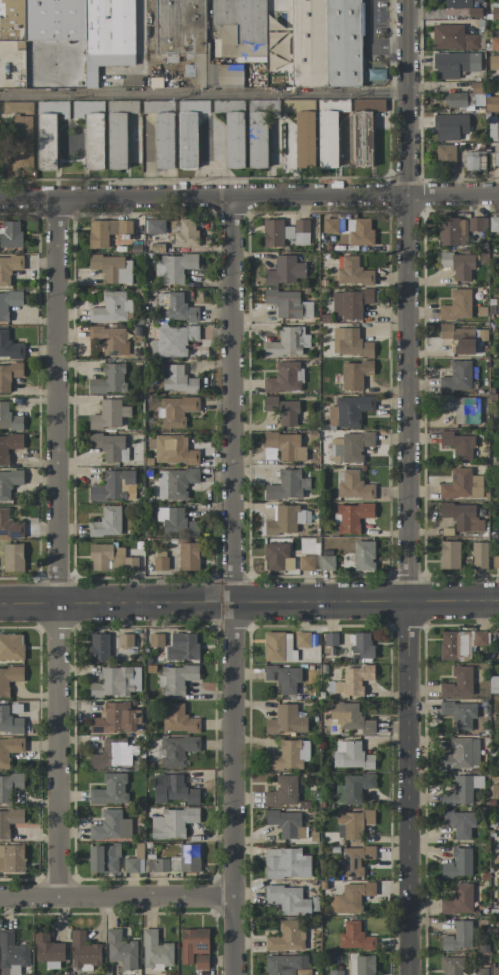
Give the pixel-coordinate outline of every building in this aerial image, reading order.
[(97,88),(0,89),(0,0),(133,0),(134,65),(96,65),(97,88)] [(156,53),(155,0),(205,0),(206,64),(242,64),(242,87),(193,87),(192,59),(184,59),(184,53),(156,53)] [(211,39),(210,0),(265,0),(266,61),(235,62),(235,56),(219,57),(219,39),(211,39)] [(285,29),(284,0),(361,0),(362,86),(291,86),(291,29),(285,29)] [(472,8),(472,3),(482,3),(482,0),(445,0),(445,7),(472,8)] [(498,20),(498,4),(491,4),(491,20),(498,20)] [(432,25),(433,50),(479,49),(478,34),(463,35),(463,25),(432,25)] [(490,31),(490,50),(498,50),(498,31),(490,31)] [(480,52),(433,53),(434,80),(458,79),(458,72),(480,71),(480,52)] [(498,70),(498,55),(488,55),(488,70),(498,70)] [(467,107),(467,103),(485,103),(485,97),(468,97),(468,93),(446,93),(446,108),(467,107)] [(498,111),(498,97),(485,97),(485,112),(498,111)] [(373,167),(372,112),(384,112),(384,99),(352,100),(353,167),(373,167)] [(126,113),(138,113),(138,100),(107,101),(108,170),(127,169),(126,113)] [(196,113),(209,113),(209,100),(177,101),(179,169),(197,169),(196,113)] [(230,112),(229,100),(213,101),(213,113),(230,112)] [(314,100),(283,100),(283,111),(314,111),(314,100)] [(337,168),(336,100),(318,100),(318,169),(337,168)] [(56,117),(69,116),(68,101),(37,102),(38,170),(57,170),(56,117)] [(103,101),(72,102),(72,119),(85,119),(85,170),(104,170),(103,101)] [(33,173),(32,115),(33,115),(33,102),(3,102),(3,115),(12,115),(12,139),(5,139),(5,173),(33,173)] [(267,168),(266,111),(247,112),(249,169),(267,168)] [(175,169),(174,112),(156,112),(156,169),(175,169)] [(244,168),(244,112),(225,112),(226,169),(244,168)] [(315,112),(297,112),(296,168),(313,168),(315,112)] [(488,114),(489,142),(498,142),(498,114),(488,114)] [(435,115),(435,141),(459,141),(458,134),(468,133),(468,115),(435,115)] [(455,145),(436,145),(436,168),(456,167),(455,145)] [(465,170),(478,170),(478,152),(464,152),(465,170)] [(490,217),(489,231),(498,232),(498,217),(490,217)] [(439,246),(467,245),(467,218),(438,219),(439,246)] [(468,218),(467,231),(486,231),(487,218),(468,218)] [(146,233),(165,234),(165,220),(146,219),(146,233)] [(197,219),(179,220),(180,232),(173,232),(173,247),(197,247),(197,219)] [(309,219),(294,220),(294,226),(283,227),(283,219),(263,220),(264,247),(283,247),(283,239),(294,239),(294,245),(309,245),(309,219)] [(343,232),(343,219),(324,219),(323,232),(343,232)] [(374,246),(374,229),(370,229),(370,219),(349,219),(349,245),(374,246)] [(89,220),(89,248),(108,249),(108,234),(132,234),(132,221),(89,220)] [(21,221),(3,221),(3,234),(0,234),(0,248),(21,248),(21,221)] [(440,268),(453,267),(454,282),(470,281),(470,270),(475,269),(474,253),(439,254),(440,268)] [(198,255),(160,255),(160,264),(155,264),(155,276),(162,276),(162,284),(183,284),(183,269),(198,269),(198,255)] [(23,256),(0,257),(0,286),(10,286),(10,270),(23,270),(23,256)] [(131,284),(131,257),(89,256),(88,269),(103,270),(103,283),(131,284)] [(296,256),(275,256),(275,271),(264,270),(263,284),(296,284),(296,278),(305,278),(305,263),(296,263),(296,256)] [(373,269),(358,269),(358,256),(338,256),(337,284),(373,284),(373,269)] [(439,306),(439,320),(471,319),(470,289),(450,289),(450,306),(439,306)] [(313,302),(299,302),(299,290),(264,291),(264,304),(276,304),(276,319),(313,318),(313,302)] [(125,291),(102,292),(102,308),(88,308),(88,323),(126,322),(126,312),(131,312),(131,300),(125,300),(125,291)] [(333,291),(333,319),(362,318),(361,304),(373,304),(373,291),(333,291)] [(22,292),(0,293),(0,322),(8,322),(8,306),(22,306),(22,292)] [(198,321),(199,306),(183,306),(183,293),(159,292),(159,320),(198,321)] [(186,356),(186,341),(198,341),(198,326),(167,327),(167,324),(158,324),(158,340),(151,340),(151,357),(186,356)] [(455,354),(475,354),(474,328),(453,328),(453,324),(439,324),(439,339),(454,339),(455,354)] [(265,342),(265,357),(302,356),(302,348),(310,348),(310,334),(303,334),(303,327),(278,327),(279,342),(265,342)] [(126,328),(88,328),(88,341),(103,341),(103,356),(126,356),(126,328)] [(373,356),(373,342),(359,342),(359,328),(333,328),(333,355),(373,356)] [(24,343),(8,343),(8,330),(0,329),(0,358),(24,358),(24,343)] [(439,377),(439,392),(471,391),(470,360),(450,361),(450,376),(439,377)] [(263,378),(263,392),(302,391),(302,371),(298,371),(298,362),(276,362),(276,378),(263,378)] [(373,362),(342,362),(342,390),(362,390),(362,376),(373,376),(373,362)] [(124,363),(103,364),(103,379),(89,379),(89,393),(125,393),(124,363)] [(10,393),(10,378),(22,378),(22,364),(0,364),(0,393),(10,393)] [(198,392),(198,378),(184,378),(184,364),(163,365),(163,393),(198,392)] [(479,396),(440,397),(441,411),(454,410),(454,425),(479,424),(479,396)] [(297,401),(277,401),(277,397),(264,397),(264,411),(280,411),(280,426),(297,426),(297,401)] [(374,397),(335,397),(335,406),(328,406),(329,427),(360,427),(360,411),(374,411),(374,397)] [(184,428),(184,412),(199,412),(199,398),(159,398),(159,418),(162,418),(162,428),(184,428)] [(89,429),(121,428),(121,417),(130,417),(130,406),(121,407),(121,399),(100,400),(100,414),(89,414),(89,429)] [(23,416),(9,415),(9,403),(0,403),(0,430),(22,430),(23,416)] [(473,436),(452,435),(452,431),(440,431),(440,446),(455,447),(454,460),(472,461),(473,436)] [(362,462),(362,447),(374,447),(374,432),(342,433),(342,439),(330,439),(331,463),(362,462)] [(126,434),(89,435),(89,448),(103,447),(103,462),(126,462),(126,434)] [(299,434),(264,434),(265,447),(279,447),(279,461),(306,461),(306,447),(299,447),(299,434)] [(0,435),(0,465),(8,465),(8,449),(23,449),(23,435),(0,435)] [(155,463),(198,464),(198,450),(187,450),(187,437),(149,436),(148,449),(155,449),(155,463)] [(482,475),(471,475),(471,468),(451,468),(451,483),(439,484),(439,499),(482,498),(482,475)] [(199,469),(158,470),(158,500),(187,499),(186,484),(199,483),(199,469)] [(279,470),(280,485),(264,485),(265,499),(302,499),(302,490),(310,490),(309,478),(300,478),(300,469),(279,470)] [(134,470),(103,471),(104,486),(89,486),(89,501),(126,500),(126,495),(135,494),(134,470)] [(374,484),(359,484),(359,470),(343,470),(344,483),(337,483),(338,499),(375,498),(374,484)] [(11,501),(10,485),(23,484),(23,471),(0,471),(0,501),(11,501)] [(336,534),(359,534),(359,518),(373,518),(374,505),(337,504),(336,534)] [(475,504),(440,504),(440,517),(454,517),(454,532),(484,532),(483,519),(475,519),(475,504)] [(120,506),(102,506),(102,522),(88,522),(88,536),(120,536),(120,506)] [(305,524),(305,506),(276,507),(276,520),(265,521),(265,535),(296,534),(296,524),(305,524)] [(23,523),(9,523),(9,508),(0,508),(0,539),(24,539),(23,523)] [(184,508),(156,508),(156,521),(163,521),(163,537),(198,536),(198,521),(184,521),(184,508)] [(354,541),(354,571),(374,571),(374,541),(354,541)] [(460,542),(439,541),(439,569),(459,569),(460,542)] [(473,569),(488,568),(487,542),(472,543),(473,569)] [(199,543),(179,543),(179,571),(199,571),(199,543)] [(289,544),(266,543),(265,570),(288,570),(289,544)] [(24,571),(23,544),(3,544),(4,572),(24,571)] [(109,571),(138,571),(138,557),(124,557),(124,547),(113,548),(112,544),(90,544),(90,571),(109,571)] [(154,571),(167,570),(167,552),(154,552),(154,571)] [(300,571),(314,570),(314,555),(300,555),(300,571)] [(334,570),(334,556),(320,555),(319,570),(334,570)] [(439,632),(440,661),(472,660),(472,631),(439,632)] [(487,631),(474,631),(473,646),(487,646),(487,631)] [(263,633),(264,662),(297,662),(296,651),(292,651),(291,632),(263,633)] [(310,632),(295,632),(295,647),(310,647),(310,632)] [(198,660),(198,634),(171,633),(171,646),(166,646),(166,660),(198,660)] [(353,658),(372,658),(372,633),(353,633),(353,658)] [(23,660),(23,634),(0,634),(0,660),(23,660)] [(109,634),(90,634),(90,661),(109,661),(109,634)] [(133,634),(118,634),(118,647),(133,647),(133,634)] [(163,634),(149,634),(149,647),(164,646),(163,634)] [(199,666),(159,667),(159,687),(163,687),(163,696),(184,696),(184,681),(199,681),(199,666)] [(471,666),(452,666),(453,684),(439,684),(440,696),(472,696),(471,666)] [(129,696),(129,692),(140,692),(140,667),(100,668),(101,683),(90,683),(90,697),(129,696)] [(296,683),(300,683),(301,667),(265,667),(264,681),(279,681),(279,695),(296,695),(296,683)] [(344,667),(343,682),(334,682),(334,695),(363,696),(363,680),(373,681),(374,667),(344,667)] [(0,668),(0,698),(9,698),(9,682),(23,682),(23,668),(0,668)] [(89,732),(141,733),(141,710),(129,710),(129,703),(102,702),(102,718),(90,718),(89,732)] [(199,717),(184,717),(184,703),(168,703),(168,715),(163,715),(163,732),(200,731),(199,717)] [(375,734),(375,720),(360,720),(360,703),(330,703),(330,720),(338,720),(338,729),(361,730),(361,734),(375,734)] [(476,703),(439,703),(439,716),(454,716),(453,731),(471,731),(471,718),(476,718),(476,703)] [(307,733),(307,717),(296,717),(296,704),(276,705),(276,719),(265,719),(265,733),(307,733)] [(0,705),(0,733),(23,732),(23,717),(8,717),(8,705),(0,705)] [(199,737),(160,738),(161,749),(157,749),(157,758),(162,758),(162,768),(185,768),(185,752),(200,751),(199,737)] [(24,739),(0,738),(0,769),(9,769),(9,753),(24,753),(24,739)] [(137,745),(127,745),(127,738),(102,739),(102,754),(90,754),(90,768),(131,767),(131,755),(137,755),(137,745)] [(479,769),(479,738),(451,738),(451,754),(439,754),(439,769),(479,769)] [(302,769),(302,761),(309,761),(308,740),(279,741),(280,755),(265,756),(266,770),(302,769)] [(362,741),(334,741),(334,768),(374,768),(374,755),(361,755),(362,741)] [(89,790),(89,805),(126,804),(125,773),(104,774),(104,789),(89,790)] [(154,803),(166,803),(166,799),(186,800),(186,804),(199,804),(199,789),(183,788),(183,775),(155,774),(154,803)] [(374,774),(344,775),(344,785),(336,785),(336,805),(361,804),(361,789),(375,788),(374,774)] [(0,775),(0,804),(11,804),(11,788),(23,788),(23,775),(0,775)] [(264,805),(296,806),(297,776),(277,775),(277,792),(264,792),(264,805)] [(483,776),(453,775),(453,792),(441,792),(441,804),(472,805),(472,788),(483,788),(483,776)] [(150,817),(151,839),(185,838),(185,823),(199,823),(199,808),(162,809),(162,816),(150,817)] [(89,825),(89,839),(131,839),(131,819),(121,819),(121,809),(102,809),(102,825),(89,825)] [(9,823),(24,823),(23,810),(0,810),(0,840),(9,840),(9,823)] [(280,839),(305,839),(305,827),(300,827),(301,812),(266,811),(265,825),(280,825),(280,839)] [(374,811),(336,812),(337,840),(363,839),(362,825),(374,825),(374,811)] [(470,840),(471,811),(441,811),(441,826),(455,827),(455,839),(470,840)] [(180,845),(180,872),(200,872),(199,844),(180,845)] [(23,873),(24,845),(0,845),(0,873),(23,873)] [(90,845),(90,873),(119,873),(119,845),(90,845)] [(343,847),(343,877),(362,877),(362,860),(375,860),(375,847),(343,847)] [(265,879),(310,878),(310,856),(301,856),(301,848),(265,849),(265,879)] [(471,876),(471,848),(452,848),(452,863),(441,863),(441,877),(471,876)] [(179,857),(170,857),(170,870),(179,870),(179,857)] [(143,873),(143,858),(124,858),(124,872),(143,873)] [(169,872),(169,859),(148,859),(147,872),(169,872)] [(375,883),(343,883),(343,895),(329,895),(329,913),(360,913),(360,896),(375,896),(375,883)] [(472,883),(453,884),(454,899),(440,899),(440,914),(472,914),(472,883)] [(280,915),(318,914),(318,898),(302,898),(301,886),(265,887),(265,905),(280,905),(280,915)] [(265,937),(265,951),(305,951),(304,920),(279,921),(280,937),(265,937)] [(361,920),(344,921),(344,933),(339,933),(339,949),(376,949),(376,936),(361,937),(361,920)] [(441,936),(442,950),(472,949),(471,920),(453,921),(453,936),(441,936)] [(137,941),(121,941),(121,929),(107,929),(107,961),(120,961),(121,970),(137,970),(137,941)] [(157,929),(143,929),(142,969),(164,970),(164,966),(173,966),(173,944),(157,943),(157,929)] [(209,930),(181,929),(181,964),(194,964),(193,970),(208,970),(209,930)] [(0,930),(0,974),(20,974),(20,967),(30,967),(29,944),(13,944),(13,930),(0,930)] [(46,969),(63,969),(62,943),(49,943),(49,930),(35,931),(36,961),(45,961),(46,969)] [(85,930),(71,930),(71,969),(92,969),(92,966),(101,966),(101,944),(85,944),(85,930)] [(374,956),(350,955),(349,974),(374,974),(374,956)] [(265,956),(265,974),(309,974),(309,956),(265,956)] [(463,958),(441,957),(441,972),(445,972),(445,974),(463,974),(463,958)]
